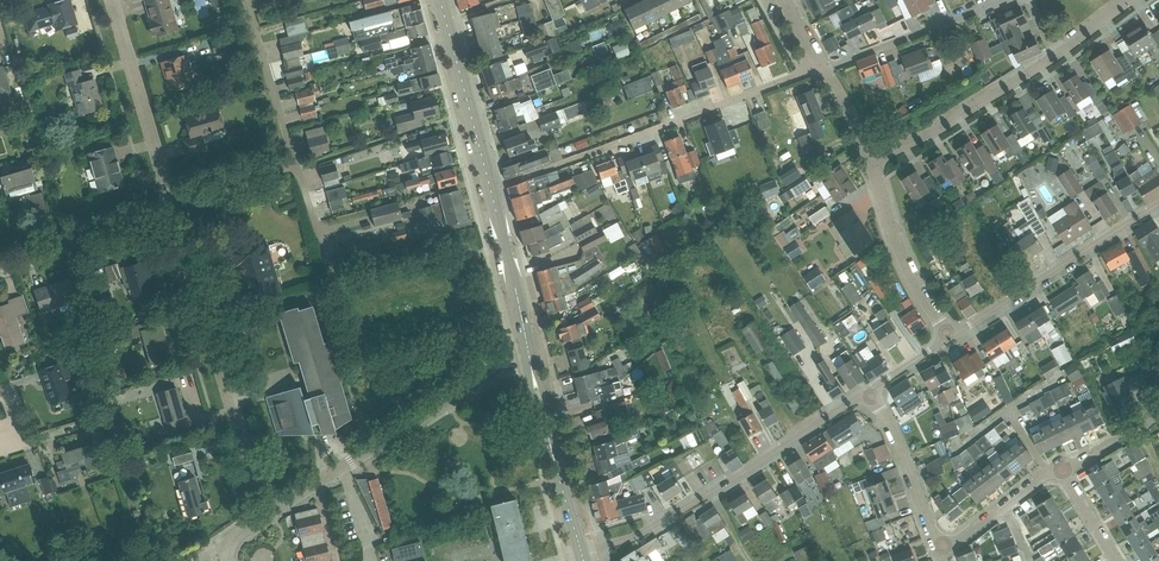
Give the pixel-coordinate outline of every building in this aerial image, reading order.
[(55,4),(48,6),(49,9),(25,17),(29,31),(55,24),(56,30),(77,24),(70,0),(69,0),(55,4)] [(170,6),(169,0),(151,0),(145,2),(151,22),(149,22),(153,36),(157,35),(175,30),(168,7),(170,6)] [(215,9),(222,7),(220,0),(213,0),(215,9)] [(271,9),(302,0),(268,0),(271,9)] [(363,0),(366,10),(369,9),(384,5),(385,7),(398,4),(406,1),(411,0),(365,0),(363,0)] [(460,11),(486,2),(485,0),(457,0),(460,11)] [(548,8),(560,4),(558,0),(552,0),(546,2),(548,8)] [(581,1),(587,12),(609,1),(609,0),(583,0),(581,1)] [(636,5),(645,24),(657,19),(648,0),(645,0),(636,5)] [(657,19),(668,13),(662,0),(648,0),(657,19)] [(668,13),(680,7),(676,0),(662,0),(668,13)] [(815,16),(838,5),(836,0),(807,0),(815,16)] [(890,9),(899,5),(896,0),(885,0),(890,9)] [(906,0),(914,17),(930,9),(928,6),(935,2),(934,0),(907,0),(906,0)] [(531,3),(529,4),(516,7),(518,16),(533,12),(531,3)] [(562,10),(560,4),(548,8),(550,14),(562,10)] [(620,12),(618,5),(617,4),(612,6),(615,14),(620,12)] [(633,30),(645,24),(636,5),(624,11),(633,30)] [(353,43),(360,41),(405,29),(405,28),(424,23),(421,10),(411,12),(410,6),(349,22),(351,32),(353,31),(355,41),(352,41),(353,43)] [(837,12),(844,26),(842,27),(849,41),(864,33),(857,19),(854,14),(851,7),(850,6),(837,12)] [(739,8),(730,12),(734,22),(743,18),(739,8)] [(759,20),(754,8),(747,11),(753,23),(759,20)] [(1002,44),(1018,36),(1015,29),(1027,23),(1020,8),(999,18),(1003,28),(996,31),(1002,44)] [(565,17),(562,10),(550,14),(553,21),(565,17)] [(729,10),(714,17),(722,32),(736,25),(729,10)] [(472,19),(476,33),(494,28),(501,26),(497,12),(491,14),(472,19)] [(518,16),(520,21),(534,17),(533,12),(518,16)] [(857,19),(864,33),(879,26),(872,12),(857,19)] [(686,21),(688,25),(700,20),(698,15),(686,21)] [(284,21),(287,29),(306,24),(303,16),(284,21)] [(523,34),(538,29),(537,27),(534,17),(520,21),(522,29),(523,34)] [(614,33),(626,28),(621,19),(610,24),(614,33)] [(564,20),(555,23),(559,33),(568,30),(564,20)] [(558,35),(553,21),(545,24),(550,38),(558,35)] [(688,25),(686,21),(674,27),(676,31),(688,25)] [(760,21),(751,24),(762,48),(755,51),(762,68),(776,62),(772,53),(774,52),(770,44),(760,21)] [(424,23),(405,28),(405,29),(360,41),(363,53),(383,48),(381,40),(386,41),(386,42),(389,41),(392,51),(410,46),(408,40),(427,35),(424,23)] [(744,23),(737,26),(741,37),(748,34),(744,23)] [(287,29),(289,37),(298,35),(308,32),(306,24),(287,29)] [(545,24),(537,27),(538,29),(542,41),(550,38),(545,24)] [(1134,31),(1146,51),(1157,44),(1158,46),(1158,34),(1158,32),(1152,35),(1145,24),(1134,31)] [(663,32),(665,36),(676,31),(674,27),(663,32)] [(77,28),(66,31),(69,39),(79,36),(77,28)] [(498,42),(494,28),(476,33),(480,47),(498,42)] [(1134,31),(1123,37),(1130,49),(1124,53),(1131,63),(1132,65),(1139,62),(1137,59),(1136,57),(1146,51),(1134,31)] [(651,38),(653,42),(665,36),(663,32),(651,38)] [(298,35),(289,37),(279,40),(285,60),(285,61),(304,56),(298,35)] [(673,48),(684,43),(680,35),(669,39),(673,48)] [(726,35),(722,37),(723,39),(728,51),(734,49),(735,49),(730,37),(726,35)] [(346,36),(324,44),(329,58),(351,50),(346,36)] [(511,45),(519,43),(517,36),(508,39),(511,45)] [(826,40),(826,41),(832,53),(841,48),(835,36),(826,40)] [(1021,43),(1018,36),(1002,44),(1008,56),(1015,53),(1020,63),(1041,53),(1034,37),(1021,43)] [(556,37),(542,43),(524,50),(528,59),(544,52),(546,56),(561,51),(556,37)] [(642,47),(653,42),(651,38),(640,43),(642,47)] [(979,62),(993,57),(986,39),(972,45),(979,62)] [(226,40),(212,44),(215,53),(229,49),(226,40)] [(578,40),(568,44),(572,54),(582,50),(578,40)] [(498,42),(480,47),(483,61),(502,56),(498,42)] [(605,42),(593,47),(595,52),(607,47),(605,42)] [(392,68),(433,57),(430,44),(410,50),(412,55),(395,60),(395,57),(386,60),(384,53),(362,59),(364,66),(384,60),(387,70),(391,69),(392,68)] [(754,77),(744,54),(744,53),(738,56),(735,49),(734,49),(728,51),(740,83),(754,77)] [(903,58),(910,77),(934,68),(927,49),(903,58)] [(521,50),(510,51),(511,61),(521,60),(521,50)] [(628,50),(617,55),(618,59),(630,54),(631,54),(629,50),(628,50)] [(718,61),(713,50),(706,53),(710,64),(718,61)] [(727,88),(740,83),(728,51),(721,54),(724,62),(717,65),(727,88)] [(1110,51),(1092,62),(1098,72),(1105,82),(1113,77),(1119,87),(1137,76),(1126,59),(1118,64),(1110,51)] [(876,55),(857,62),(864,79),(882,72),(889,88),(897,85),(888,64),(881,67),(876,55)] [(170,91),(192,84),(183,57),(161,64),(170,91)] [(437,70),(433,57),(392,68),(391,69),(394,76),(415,70),(417,75),(437,70)] [(288,69),(286,60),(285,61),(287,70),(285,70),(287,78),(298,75),(303,73),(301,66),(288,69)] [(492,65),(481,69),(487,87),(498,83),(517,76),(528,72),(525,63),(514,67),(513,67),(509,68),(506,60),(492,65)] [(691,85),(693,88),(697,99),(710,95),(707,89),(715,86),(709,68),(706,62),(692,67),(695,74),(698,82),(691,85)] [(681,77),(676,66),(669,69),(670,72),(673,80),(681,77)] [(5,80),(2,68),(0,69),(0,110),(10,107),(6,92),(9,91),(5,80)] [(550,69),(530,77),(536,93),(572,79),(569,71),(553,77),(550,69)] [(81,115),(90,112),(102,109),(93,80),(84,83),(80,70),(65,75),(69,88),(73,87),(81,115)] [(650,74),(657,88),(663,85),(657,71),(650,74)] [(986,72),(981,76),(984,81),(986,84),(992,80),(986,72)] [(438,74),(397,84),(399,93),(412,90),(413,93),(441,86),(438,74)] [(301,75),(287,79),(290,91),(304,87),(301,75)] [(631,83),(629,75),(621,78),(623,85),(631,83)] [(1078,76),(1064,84),(1070,95),(1077,104),(1080,111),(1094,102),(1096,106),(1102,116),(1109,111),(1103,102),(1098,94),(1091,84),(1085,87),(1078,76)] [(628,100),(653,91),(648,77),(623,87),(628,100)] [(523,88),(520,78),(499,84),(487,87),(491,99),(495,98),(496,101),(503,99),(502,96),(510,94),(510,92),(523,88)] [(666,92),(668,98),(673,109),(685,105),(681,93),(687,91),(682,80),(671,84),(673,90),(666,92)] [(563,98),(570,96),(568,89),(560,91),(563,98)] [(314,106),(313,101),(315,101),(314,95),(312,90),(296,94),(299,105),(301,110),(314,106)] [(799,96),(797,97),(811,133),(808,135),(798,139),(803,152),(813,148),(810,142),(811,141),(814,140),(814,141),(824,137),(817,121),(823,119),(812,91),(799,96)] [(1051,121),(1066,112),(1070,119),(1077,114),(1065,96),(1059,100),(1053,91),(1038,101),(1051,121)] [(387,104),(398,101),(396,94),(385,97),(387,104)] [(18,99),(22,111),(27,110),(23,97),(18,99)] [(414,114),(395,119),(398,130),(420,125),(419,119),(438,114),(434,98),(411,104),(414,114)] [(494,121),(495,123),(506,119),(507,122),(516,119),(523,111),(534,107),(531,100),(520,105),(520,102),(512,105),(494,111),(497,120),(494,121)] [(914,102),(909,105),(913,111),(918,109),(914,102)] [(559,120),(585,116),(582,103),(557,107),(559,120)] [(1138,103),(1132,106),(1142,122),(1148,119),(1138,103)] [(904,105),(899,111),(904,116),(909,110),(904,105)] [(314,107),(314,106),(301,110),(300,110),(302,118),(316,115),(315,112),(319,111),(318,106),(314,107)] [(1130,106),(1118,113),(1130,131),(1141,124),(1130,106)] [(501,133),(512,129),(515,129),(539,118),(534,107),(523,111),(516,119),(507,122),(506,119),(495,123),(496,127),(499,127),(501,133)] [(223,129),(217,109),(185,119),(191,138),(184,140),(189,155),(205,150),(201,136),(223,129)] [(1010,118),(1017,128),(1023,138),(1031,133),(1036,141),(1041,137),(1045,144),(1054,138),(1046,126),(1040,116),(1032,121),(1025,109),(1010,118)] [(770,127),(764,112),(755,116),(761,131),(770,127)] [(559,125),(555,114),(537,120),(542,132),(559,125)] [(1098,120),(1103,132),(1108,131),(1103,118),(1098,120)] [(723,122),(705,128),(710,142),(705,144),(710,156),(733,148),(732,146),(739,143),(734,130),(727,132),(723,122)] [(983,135),(990,145),(996,155),(1003,151),(1006,151),(1010,158),(1023,150),(1014,134),(1006,139),(998,126),(983,135)] [(1090,128),(1083,133),(1088,141),(1095,137),(1090,128)] [(406,145),(408,152),(420,149),(423,148),(425,155),(448,149),(444,135),(421,141),(421,142),(418,143),(418,142),(406,145)] [(509,157),(521,153),(534,148),(532,140),(525,142),(522,135),(504,141),(509,157)] [(312,155),(329,151),(325,136),(308,140),(312,155)] [(677,176),(683,174),(692,171),(691,169),(700,166),(695,151),(686,154),(680,137),(665,143),(677,176)] [(1078,145),(1077,137),(1064,138),(1065,146),(1078,145)] [(588,146),(586,139),(574,144),(577,150),(588,146)] [(558,149),(556,145),(555,141),(546,144),(549,152),(558,149)] [(1139,194),(1131,181),(1114,150),(1109,142),(1106,143),(1109,148),(1105,150),(1108,154),(1106,155),(1115,172),(1117,170),(1122,179),(1116,183),(1125,198),(1132,194),(1133,197),(1139,194)] [(970,172),(970,171),(974,178),(976,176),(977,178),(986,172),(985,170),(987,169),(991,174),(998,170),(994,162),(987,152),(980,157),(971,143),(957,152),(970,172)] [(1125,143),(1118,150),(1124,156),(1131,149),(1125,143)] [(648,155),(640,158),(646,176),(660,171),(661,175),(663,175),(668,173),(663,160),(662,156),(658,145),(646,149),(648,155)] [(124,186),(113,147),(89,154),(100,193),(124,186)] [(275,151),(268,153),(270,160),(277,158),(275,151)] [(437,154),(409,162),(411,171),(421,168),(423,175),(435,172),(434,169),(441,168),(452,165),(449,151),(437,154)] [(533,168),(544,164),(551,161),(548,153),(541,156),(514,165),(514,166),(502,169),(506,181),(517,177),(533,171),(533,168)] [(630,155),(618,159),(621,170),(622,171),(625,180),(629,190),(630,190),(633,200),(640,198),(636,188),(635,188),(632,181),(635,180),(637,187),(648,183),(646,176),(640,158),(632,160),(630,155)] [(1094,155),(1086,160),(1089,166),(1098,161),(1094,155)] [(929,165),(935,175),(942,185),(951,180),(955,186),(966,179),(956,163),(950,166),(943,156),(929,165)] [(1024,160),(1023,164),(1025,167),(1031,163),(1028,157),(1024,160)] [(1050,157),(1046,170),(1056,173),(1060,160),(1050,157)] [(613,161),(596,167),(600,178),(601,179),(611,176),(614,185),(618,195),(619,195),(629,191),(629,190),(625,180),(620,181),(613,161)] [(1107,177),(1098,161),(1089,166),(1099,182),(1107,177)] [(335,164),(320,168),(324,182),(325,187),(339,184),(338,178),(335,164)] [(49,213),(46,201),(41,187),(36,188),(30,165),(0,173),(8,198),(26,193),(33,217),(49,213)] [(794,166),(779,175),(787,186),(801,177),(794,166)] [(841,166),(831,172),(814,183),(818,189),(825,184),(829,191),(849,178),(841,166)] [(436,182),(437,183),(438,189),(457,184),(453,169),(442,172),(404,182),(405,183),(390,186),(382,188),(383,189),(382,189),(383,194),(406,189),(407,191),(421,187),(420,186),(436,182)] [(1083,191),(1070,170),(1058,177),(1072,198),(1083,191)] [(1156,170),(1135,183),(1148,204),(1158,198),(1158,175),(1156,170)] [(591,171),(573,178),(580,192),(597,183),(591,171)] [(388,175),(391,185),(401,183),(398,173),(388,175)] [(928,205),(938,199),(943,196),(933,180),(932,181),(933,182),(925,186),(917,173),(903,181),(915,202),(923,197),(928,205)] [(526,181),(508,188),(511,199),(544,190),(548,188),(551,187),(547,174),(538,177),(526,181)] [(1019,174),(1014,177),(1020,191),(1022,191),(1026,200),(1018,205),(1028,222),(1015,230),(1016,232),(1032,257),(1044,250),(1034,233),(1036,232),(1032,226),(1041,220),(1026,188),(1019,174)] [(849,178),(829,191),(833,196),(826,201),(830,207),(857,190),(849,178)] [(784,204),(796,196),(797,197),(813,187),(807,179),(792,189),(791,189),(780,197),(784,204)] [(561,184),(554,186),(556,193),(575,186),(573,180),(561,184)] [(776,180),(759,187),(765,200),(781,193),(776,180)] [(598,184),(587,189),(592,199),(602,194),(598,184)] [(326,192),(329,203),(343,199),(347,197),(345,187),(326,192)] [(1093,188),(1088,192),(1094,202),(1100,210),(1099,211),(1100,213),(1101,212),(1105,219),(1119,211),(1112,201),(1108,195),(1109,194),(1105,187),(1096,193),(1093,188)] [(544,190),(511,199),(517,221),(539,215),(536,205),(542,203),(542,202),(551,199),(550,196),(548,188),(544,190)] [(805,192),(809,199),(816,195),(812,188),(805,192)] [(372,192),(352,198),(353,203),(373,198),(379,196),(378,191),(372,192)] [(459,191),(448,194),(439,196),(441,204),(419,210),(421,216),(463,205),(459,191)] [(970,203),(977,199),(973,192),(966,196),(970,203)] [(990,193),(984,197),(986,201),(989,202),(993,199),(990,193)] [(1128,197),(1121,200),(1127,211),(1133,208),(1128,197)] [(345,208),(343,199),(329,203),(331,211),(345,208)] [(961,199),(951,206),(955,213),(965,206),(961,199)] [(563,216),(561,211),(566,209),(563,202),(558,204),(545,211),(539,215),(544,225),(563,216)] [(1054,225),(1060,235),(1067,244),(1092,228),(1079,208),(1079,209),(1075,202),(1065,209),(1069,215),(1054,225)] [(382,207),(370,210),(375,227),(386,224),(411,217),(410,211),(401,214),(398,203),(382,207)] [(677,203),(671,211),(677,216),(683,208),(677,203)] [(467,221),(463,205),(421,216),(423,225),(445,219),(447,226),(467,221)] [(756,209),(765,223),(772,218),(763,205),(756,209)] [(826,207),(810,217),(815,225),(831,215),(826,207)] [(875,242),(868,232),(866,234),(861,227),(863,225),(853,210),(844,217),(834,223),(855,255),(860,251),(863,255),(874,248),(871,244),(875,242)] [(589,215),(570,226),(579,243),(598,233),(591,222),(593,221),(589,215)] [(648,221),(642,224),(645,234),(652,232),(651,230),(661,226),(658,218),(648,221)] [(1157,239),(1158,242),(1158,221),(1155,223),(1154,221),(1135,233),(1146,249),(1154,244),(1153,242),(1157,239)] [(396,225),(397,231),(406,229),(404,223),(396,225)] [(545,232),(543,232),(541,226),(520,232),(523,246),(529,244),(529,245),(545,240),(553,236),(559,233),(564,230),(560,223),(545,232)] [(597,270),(602,267),(597,259),(602,256),(597,247),(607,241),(607,240),(608,239),(611,243),(624,237),(624,236),(617,223),(598,233),(579,243),(583,252),(581,260),(537,272),(545,301),(570,294),(574,292),(577,290),(576,284),(590,275),(593,277),(598,274),(597,270)] [(784,231),(775,237),(783,249),(792,243),(803,235),(798,227),(786,235),(784,231)] [(640,229),(631,234),(636,242),(638,241),(639,243),(644,240),(643,238),(645,237),(640,229)] [(391,235),(393,242),(407,238),(405,231),(391,235)] [(1018,243),(1010,248),(1014,255),(1020,265),(1032,257),(1016,232),(1012,235),(1018,243)] [(563,242),(562,241),(563,240),(559,233),(553,236),(545,240),(529,245),(533,256),(549,252),(548,250),(563,242)] [(653,262),(662,256),(660,254),(664,251),(666,250),(656,234),(641,244),(653,262)] [(921,239),(915,243),(928,263),(934,259),(921,239)] [(281,294),(266,241),(226,253),(231,270),(233,269),(240,293),(249,290),(253,302),(281,294)] [(792,260),(804,252),(796,241),(784,249),(792,260)] [(1063,242),(1054,249),(1058,255),(1068,249),(1063,242)] [(1123,245),(1103,256),(1112,271),(1131,260),(1140,278),(1137,280),(1141,287),(1152,281),(1135,250),(1128,254),(1123,245)] [(308,266),(315,264),(313,258),(306,260),(308,266)] [(869,267),(864,259),(857,263),(858,265),(862,271),(869,267)] [(940,259),(932,264),(943,283),(951,278),(940,259)] [(984,289),(978,279),(966,259),(958,264),(962,271),(964,270),(969,278),(963,282),(972,297),(984,289)] [(135,296),(143,294),(155,290),(147,263),(135,266),(134,264),(120,268),(118,263),(105,267),(109,282),(130,276),(135,296)] [(673,268),(664,273),(667,279),(676,275),(673,268)] [(806,288),(817,289),(818,270),(807,269),(806,288)] [(815,276),(820,283),(826,280),(821,272),(815,276)] [(1080,285),(1075,288),(1083,300),(1088,297),(1095,292),(1100,301),(1106,297),(1110,294),(1101,280),(1097,283),(1090,272),(1077,280),(1080,285)] [(845,273),(839,277),(843,282),(846,286),(850,284),(847,280),(848,279),(845,273)] [(891,297),(878,277),(875,278),(870,282),(883,302),(891,297)] [(969,297),(961,284),(957,278),(946,284),(950,290),(950,291),(968,319),(978,312),(968,297),(969,297)] [(37,294),(36,291),(35,291),(42,312),(76,301),(68,279),(55,284),(56,287),(37,294)] [(110,291),(107,282),(100,285),(102,293),(110,291)] [(844,288),(842,289),(853,306),(863,299),(855,288),(851,283),(850,284),(846,286),(844,288)] [(1051,302),(1057,312),(1059,315),(1083,301),(1083,300),(1075,288),(1074,287),(1051,302)] [(570,294),(545,301),(545,302),(541,303),(543,308),(546,307),(548,314),(568,309),(566,301),(576,298),(574,292),(570,294)] [(577,305),(582,313),(594,307),(608,298),(605,293),(602,295),(600,292),(590,298),(577,305)] [(1117,295),(1108,300),(1116,317),(1125,312),(1117,295)] [(18,345),(24,342),(16,317),(28,313),(23,297),(9,301),(10,304),(0,308),(0,338),(2,337),(6,349),(18,345)] [(762,297),(755,301),(760,309),(767,305),(762,297)] [(708,309),(714,306),(710,298),(704,301),(708,309)] [(910,300),(903,304),(902,303),(896,307),(903,318),(901,320),(907,328),(909,326),(914,334),(927,326),(910,300)] [(800,301),(791,307),(817,348),(827,342),(800,301)] [(335,430),(338,428),(351,420),(329,347),(322,349),(321,345),(323,345),(312,307),(294,312),(293,309),(291,310),(289,303),(277,306),(295,364),(299,362),(310,398),(304,400),(300,387),(267,397),(278,436),(336,434),(335,430)] [(600,317),(594,307),(582,313),(574,318),(577,324),(558,329),(558,331),(557,333),(558,337),(560,338),(562,343),(571,340),(572,344),(582,340),(581,336),(587,334),(584,325),(600,317)] [(1056,328),(1049,317),(1042,307),(1029,315),(1037,328),(1044,324),(1049,332),(1056,328)] [(875,331),(888,351),(897,345),(896,343),(901,340),(894,330),(896,329),(883,310),(876,314),(884,326),(875,331)] [(1089,316),(1094,324),(1099,321),(1093,311),(1091,312),(1092,314),(1089,316)] [(830,317),(844,338),(851,333),(842,321),(840,323),(837,319),(837,320),(833,315),(830,317)] [(1037,328),(1029,315),(1016,324),(1030,345),(1043,337),(1037,328)] [(774,353),(770,347),(754,322),(742,330),(758,354),(764,350),(768,356),(774,353)] [(146,330),(144,324),(127,329),(130,338),(141,335),(150,366),(165,362),(159,341),(163,340),(161,333),(164,333),(161,325),(146,330)] [(780,325),(775,328),(778,334),(784,331),(780,325)] [(795,328),(782,337),(794,356),(807,347),(795,328)] [(1018,344),(1008,329),(995,337),(1005,352),(1016,346),(1018,344)] [(1060,336),(1055,329),(1050,333),(1054,339),(1060,336)] [(983,345),(989,355),(992,360),(1005,352),(995,337),(983,345)] [(1025,359),(1031,355),(1022,341),(1018,344),(1016,346),(1025,359)] [(84,342),(78,350),(85,355),(91,346),(84,342)] [(32,354),(30,346),(22,348),(25,356),(32,354)] [(854,356),(864,372),(871,382),(890,370),(880,354),(876,357),(868,346),(854,356)] [(588,368),(588,367),(594,366),(592,359),(586,360),(582,348),(569,352),(575,373),(588,368)] [(663,350),(657,353),(661,364),(668,361),(663,350)] [(1068,350),(1055,356),(1060,367),(1073,360),(1068,350)] [(838,369),(845,379),(851,389),(866,380),(847,351),(840,355),(846,364),(838,369)] [(986,362),(983,364),(977,353),(970,357),(968,355),(954,364),(964,379),(969,386),(979,379),(974,372),(983,366),(984,368),(988,365),(986,362)] [(1016,357),(1010,361),(1016,369),(1021,366),(1016,357)] [(629,375),(624,369),(618,358),(612,361),(616,368),(608,370),(576,378),(579,391),(621,381),(629,375)] [(52,368),(40,371),(52,405),(63,401),(66,409),(74,406),(71,398),(65,379),(82,373),(77,359),(60,365),(52,368)] [(824,361),(820,363),(817,365),(828,381),(823,384),(834,401),(845,393),(824,361)] [(1021,378),(1016,369),(1010,361),(1005,364),(1010,372),(1016,381),(1021,378)] [(1041,369),(1047,380),(1061,371),(1055,361),(1041,369)] [(943,362),(932,367),(951,403),(957,399),(955,395),(960,393),(943,362)] [(1083,376),(1079,369),(1075,363),(1065,369),(1074,382),(1083,376)] [(951,403),(932,367),(922,373),(935,398),(938,396),(944,406),(951,403)] [(1132,392),(1147,385),(1141,373),(1126,380),(1125,378),(1114,383),(1115,384),(1116,383),(1118,387),(1104,393),(1109,403),(1112,402),(1119,415),(1138,406),(1132,392)] [(995,379),(1001,393),(1004,400),(1006,405),(1014,401),(1003,376),(995,379)] [(899,407),(909,401),(918,395),(914,389),(908,379),(889,391),(899,407)] [(673,380),(667,388),(676,395),(682,386),(673,380)] [(744,380),(737,384),(740,389),(746,400),(747,400),(753,396),(750,390),(744,380)] [(583,405),(594,402),(601,400),(600,394),(622,389),(621,381),(579,391),(583,405)] [(1067,383),(1060,386),(1066,397),(1072,394),(1067,383)] [(1060,386),(1050,391),(1056,405),(1057,404),(1055,402),(1059,400),(1066,397),(1060,386)] [(169,435),(171,435),(182,431),(179,419),(185,417),(177,388),(157,394),(169,435)] [(763,430),(747,400),(746,400),(740,389),(734,393),(747,417),(741,421),(750,437),(763,430)] [(763,391),(756,395),(764,410),(760,413),(762,417),(768,427),(780,421),(774,410),(763,391)] [(1041,399),(1046,410),(1056,405),(1050,391),(1045,394),(1046,396),(1041,399)] [(1105,423),(1095,403),(1091,396),(1081,401),(1094,429),(1105,423)] [(1029,404),(1030,405),(1033,411),(1035,415),(1046,410),(1041,399),(1029,404)] [(626,401),(619,404),(596,412),(599,422),(588,426),(593,439),(604,436),(611,433),(609,428),(632,420),(626,401)] [(985,401),(970,412),(977,422),(992,412),(985,401)] [(1070,406),(1074,413),(1084,434),(1094,429),(1081,401),(1070,406)] [(1022,417),(1033,411),(1030,405),(1019,410),(1022,417)] [(850,440),(852,439),(860,434),(859,432),(864,429),(855,413),(841,422),(828,430),(834,440),(838,447),(850,440)] [(1073,439),(1084,434),(1074,413),(1063,418),(1073,439)] [(103,428),(99,414),(90,417),(94,431),(103,428)] [(1061,414),(1051,419),(1063,444),(1073,439),(1063,418),(1061,414)] [(955,421),(960,434),(974,427),(969,415),(955,421)] [(706,416),(701,419),(704,426),(709,423),(706,416)] [(1063,444),(1051,419),(1050,419),(1040,424),(1052,449),(1063,444)] [(714,436),(722,448),(726,453),(721,456),(732,473),(744,465),(720,427),(718,428),(714,421),(704,428),(708,435),(707,435),(710,439),(714,436)] [(961,434),(960,434),(955,421),(940,427),(945,440),(961,434)] [(995,428),(999,434),(1009,426),(1004,421),(995,428)] [(153,435),(165,431),(163,424),(151,428),(153,435)] [(1029,430),(1031,434),(1041,454),(1052,449),(1040,424),(1029,430)] [(117,426),(108,429),(114,449),(123,447),(117,426)] [(615,441),(595,446),(598,455),(600,461),(603,460),(605,468),(598,470),(600,476),(605,474),(608,474),(623,466),(632,462),(633,461),(627,443),(641,436),(637,427),(625,433),(614,438),(615,441)] [(989,433),(985,435),(993,445),(996,442),(1002,438),(999,434),(995,428),(989,433)] [(700,429),(694,432),(700,445),(707,442),(700,429)] [(679,438),(684,450),(697,444),(692,432),(679,438)] [(838,459),(834,450),(823,433),(803,446),(819,471),(838,459)] [(985,435),(976,442),(984,452),(990,448),(993,445),(985,435)] [(1007,435),(1002,438),(1006,443),(1010,439),(1007,435)] [(1020,442),(1016,437),(1007,444),(1008,445),(1008,446),(1024,467),(1034,460),(1020,442)] [(941,441),(935,444),(942,457),(948,454),(941,441)] [(1135,464),(1135,465),(1147,458),(1136,441),(1124,449),(1134,465),(1135,464)] [(974,459),(984,452),(976,442),(969,448),(967,450),(974,459)] [(57,472),(61,483),(61,486),(79,480),(77,474),(89,470),(85,459),(94,456),(91,445),(61,455),(66,469),(57,472)] [(1015,474),(1024,467),(1008,446),(1003,449),(1004,451),(1000,454),(1015,474)] [(873,466),(879,463),(873,448),(867,450),(873,466)] [(961,455),(965,466),(966,468),(975,460),(974,459),(967,450),(961,455)] [(1006,481),(1015,474),(1000,454),(997,451),(988,458),(992,463),(1006,481)] [(176,466),(183,464),(194,460),(192,452),(173,458),(176,466)] [(952,461),(949,453),(948,454),(942,457),(927,465),(932,478),(943,474),(945,473),(943,465),(952,461)] [(958,469),(965,466),(961,455),(953,458),(958,469)] [(1154,471),(1147,458),(1135,465),(1139,471),(1136,473),(1140,480),(1152,472),(1154,471)] [(789,467),(795,477),(799,484),(807,479),(810,485),(816,482),(810,473),(802,459),(789,467)] [(667,481),(658,486),(661,490),(667,500),(683,490),(678,481),(685,477),(678,467),(677,465),(674,460),(663,466),(666,471),(670,469),(675,476),(667,481)] [(1089,475),(1097,488),(1118,475),(1121,474),(1113,461),(1089,475)] [(983,470),(997,488),(1006,481),(992,463),(983,470)] [(26,485),(35,482),(29,465),(0,474),(0,475),(0,477),(0,497),(7,494),(11,508),(32,501),(26,485)] [(602,482),(591,486),(594,499),(615,494),(619,493),(623,484),(623,483),(621,475),(626,472),(623,466),(608,474),(611,480),(608,481),(602,482)] [(987,495),(997,488),(983,470),(974,478),(987,495)] [(649,471),(642,474),(651,488),(657,484),(649,471)] [(823,495),(833,490),(826,472),(815,476),(823,495)] [(1149,490),(1156,486),(1153,480),(1156,478),(1152,472),(1140,480),(1143,485),(1145,484),(1149,490)] [(629,481),(635,493),(642,491),(648,488),(641,475),(629,481)] [(1122,481),(1118,475),(1097,488),(1105,501),(1124,489),(1120,483),(1122,481)] [(46,495),(48,500),(54,498),(53,493),(54,492),(48,476),(41,479),(46,495)] [(178,482),(185,506),(189,518),(205,513),(204,510),(209,509),(206,502),(202,503),(194,477),(178,482)] [(355,477),(354,478),(378,527),(382,525),(383,530),(393,527),(378,478),(369,481),(368,479),(356,480),(355,477)] [(964,485),(971,493),(978,503),(987,495),(974,478),(964,485)] [(853,494),(862,491),(868,505),(873,503),(892,496),(886,481),(871,487),(868,479),(849,486),(853,494)] [(778,497),(774,490),(768,480),(755,488),(770,514),(777,510),(772,501),(778,497)] [(799,508),(808,503),(797,485),(791,489),(798,506),(799,508)] [(1156,486),(1149,490),(1157,503),(1158,502),(1158,490),(1156,486)] [(943,501),(941,499),(936,502),(951,522),(964,512),(958,505),(969,496),(962,488),(952,496),(950,495),(943,501)] [(1124,488),(1124,489),(1105,501),(1113,513),(1132,501),(1124,488)] [(798,506),(791,489),(780,495),(788,507),(788,506),(791,510),(798,506)] [(594,499),(592,500),(598,523),(648,510),(644,494),(617,502),(615,494),(594,499)] [(736,516),(742,526),(749,521),(744,512),(754,506),(746,494),(731,503),(738,515),(736,516)] [(898,511),(892,496),(873,503),(879,518),(865,523),(869,531),(887,525),(884,517),(898,511)] [(1020,517),(1028,530),(1060,511),(1052,498),(1038,507),(1042,513),(1031,520),(1027,514),(1020,517)] [(490,506),(495,525),(499,543),(504,560),(531,560),(516,500),(490,506)] [(1133,501),(1132,501),(1113,513),(1120,526),(1136,517),(1131,510),(1136,506),(1133,501)] [(296,529),(323,522),(323,519),(320,517),(318,508),(295,514),(296,520),(295,522),(296,529)] [(701,517),(701,518),(697,520),(704,540),(713,535),(727,526),(715,508),(701,517)] [(1049,526),(1053,532),(1068,523),(1060,511),(1028,530),(1032,537),(1039,533),(1038,533),(1049,526)] [(768,528),(773,525),(775,524),(771,518),(767,512),(760,516),(768,528)] [(123,523),(129,521),(127,514),(120,516),(123,523)] [(704,540),(697,520),(695,514),(682,522),(692,548),(704,540)] [(771,518),(775,524),(778,522),(781,521),(777,514),(771,518)] [(1128,538),(1148,526),(1145,521),(1140,524),(1136,517),(1120,526),(1128,538)] [(1148,526),(1128,538),(1136,551),(1151,542),(1147,535),(1158,528),(1158,519),(1155,522),(1148,526)] [(302,543),(325,537),(323,529),(324,526),(323,522),(296,529),(298,536),(300,537),(302,543)] [(775,524),(773,525),(782,542),(787,540),(778,522),(775,524)] [(1076,536),(1068,523),(1053,532),(1057,539),(1038,550),(1042,556),(1076,536)] [(750,526),(740,532),(745,541),(755,535),(750,526)] [(876,540),(886,535),(883,528),(873,532),(871,533),(874,541),(876,540)] [(734,541),(730,535),(725,539),(730,547),(734,541)] [(1064,551),(1068,557),(1083,548),(1076,536),(1042,556),(1045,560),(1048,560),(1064,551)] [(303,558),(330,551),(330,547),(327,546),(325,537),(302,543),(303,548),(302,551),(303,558)] [(1013,538),(999,543),(1004,558),(1019,552),(1013,538)] [(649,554),(662,546),(657,539),(622,560),(653,560),(649,554)] [(420,542),(392,549),(395,560),(425,560),(420,542)] [(698,552),(705,547),(702,542),(695,547),(698,552)] [(1151,542),(1136,551),(1142,560),(1148,560),(1158,554),(1151,542)] [(798,560),(814,553),(810,546),(795,553),(798,560)] [(1083,548),(1068,557),(1070,560),(1091,560),(1083,548)] [(912,549),(894,556),(896,560),(916,560),(912,549)] [(731,550),(716,559),(718,560),(728,560),(735,557),(731,550)] [(303,558),(304,560),(331,560),(330,557),(331,555),(330,551),(303,558)] [(876,551),(869,554),(871,560),(878,557),(876,551)] [(974,551),(959,557),(960,560),(977,560),(974,551)] [(882,555),(884,560),(893,560),(889,552),(882,555)]
